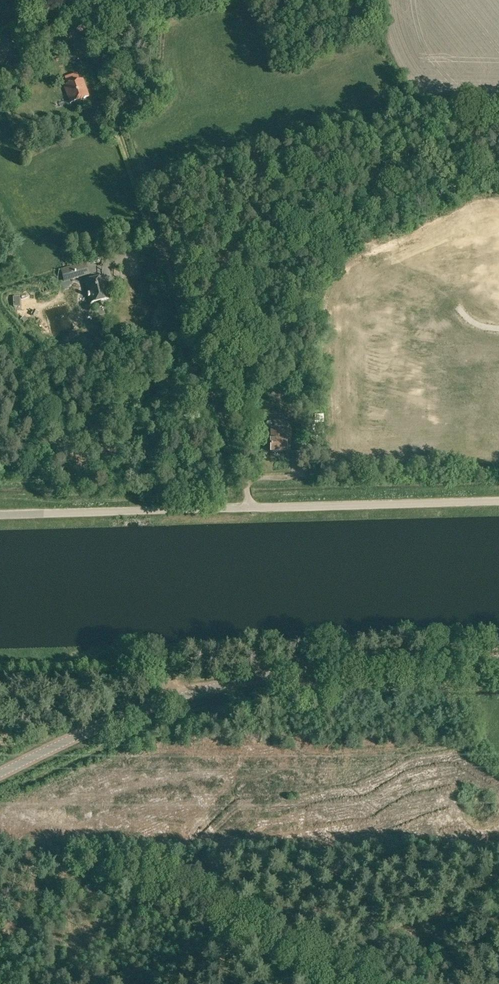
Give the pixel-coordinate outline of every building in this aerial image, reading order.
[(2,66),(16,57),(5,40),(0,43),(0,64),(2,66)] [(64,85),(70,103),(89,97),(83,79),(79,80),(77,73),(65,77),(67,84),(64,85)] [(70,267),(73,279),(89,275),(86,262),(70,267)] [(85,281),(90,303),(109,298),(104,277),(85,281)] [(152,324),(161,328),(167,317),(157,313),(152,324)] [(440,372),(440,391),(449,392),(450,372),(440,372)] [(294,441),(295,452),(308,451),(308,425),(296,425),(296,441),(294,441)] [(270,439),(270,452),(286,452),(286,439),(286,431),(285,431),(285,429),(271,429),(271,439),(270,439)]
